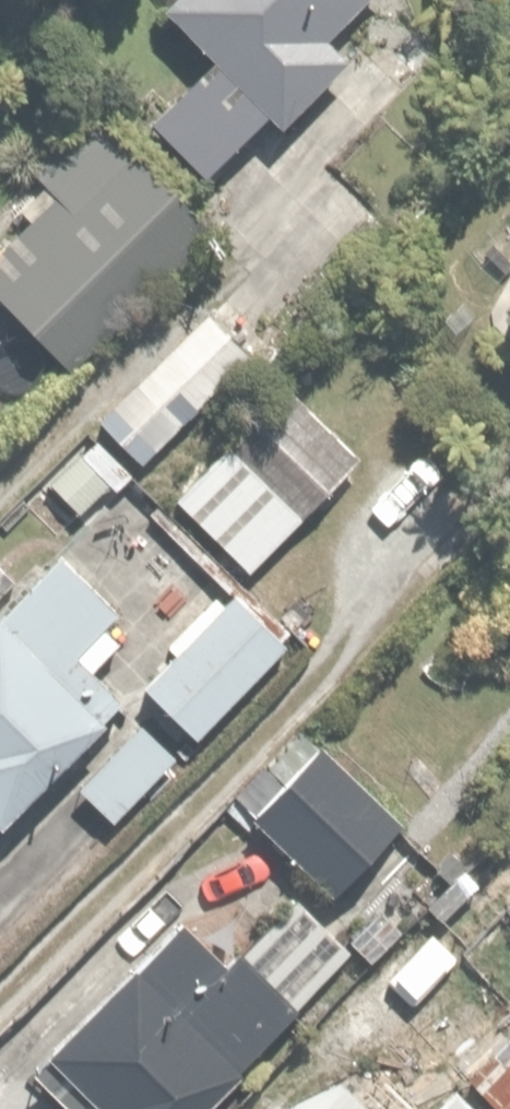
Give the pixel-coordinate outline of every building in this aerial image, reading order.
[(218,49),(153,111),(204,165),(267,105),(279,117),(353,47),(341,33),(376,0),(171,0),(218,49)] [(0,248),(0,291),(68,362),(206,229),(68,85),(0,150),(0,152),(48,202),(0,248)] [(500,283),(509,295),(509,275),(500,283)] [(205,307),(97,409),(148,463),(256,362),(205,307)] [(283,380),(172,492),(248,567),(359,456),(283,380)] [(109,479),(123,494),(142,475),(91,423),(42,471),(79,508),(109,479)] [(0,604),(0,807),(109,710),(74,670),(130,621),(65,547),(0,604)] [(13,570),(0,559),(0,585),(13,570)] [(240,578),(146,681),(158,692),(77,779),(117,816),(292,626),(240,578)] [(320,735),(248,810),(333,893),(405,818),(320,735)] [(446,852),(412,889),(449,923),(483,885),(446,852)] [(351,945),(298,893),(231,962),(178,911),(135,955),(127,947),(39,1037),(47,1045),(26,1067),(69,1108),(191,1108),(351,945)] [(509,960),(509,926),(496,913),(446,965),(499,1016),(509,1004),(509,967),(506,964),(509,960)] [(474,1075),(509,1106),(509,1033),(474,1075)] [(278,1108),(370,1108),(328,1063),(278,1108)] [(454,1075),(421,1108),(490,1108),(454,1075)]
